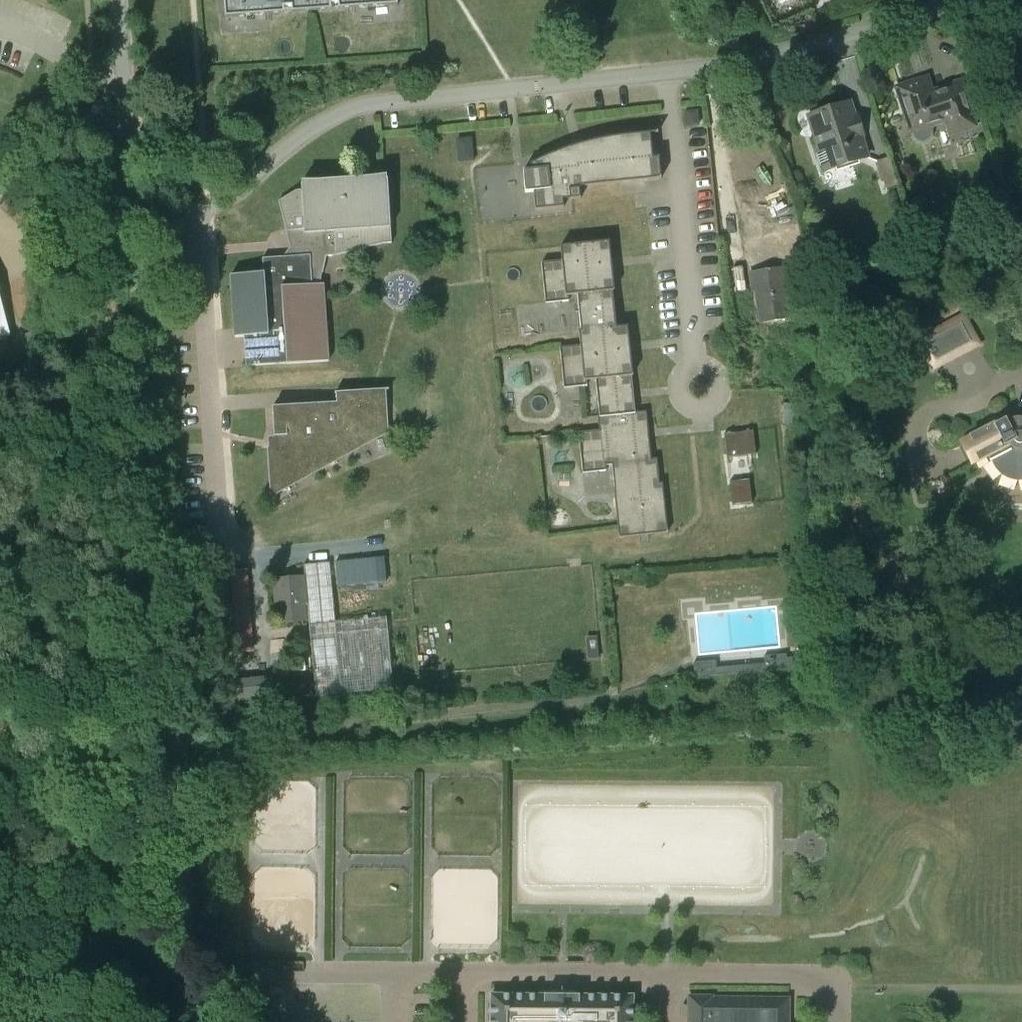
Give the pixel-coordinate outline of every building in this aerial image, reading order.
[(359,2),(360,8),(384,6),(384,7),(397,6),(397,0),(224,0),(225,18),(239,17),(239,16),(263,15),(262,9),(359,2)] [(1021,100),(1021,72),(1014,75),(1021,100)] [(934,122),(942,119),(947,121),(950,133),(975,125),(963,86),(947,92),(945,88),(931,92),(927,81),(918,84),(917,81),(896,88),(906,118),(910,117),(915,133),(931,128),(934,122)] [(849,103),(808,116),(819,149),(813,152),(819,173),(866,158),(860,137),(862,137),(855,117),(853,117),(849,103)] [(686,125),(698,124),(697,110),(684,111),(686,125)] [(525,193),(533,192),(535,211),(563,208),(562,200),(571,200),(580,199),(579,187),(661,179),(658,158),(652,158),(650,133),(594,141),(561,151),(530,165),(530,166),(531,171),(523,172),(525,193)] [(472,138),(457,139),(459,162),(474,161),(472,138)] [(876,162),(885,189),(897,185),(889,158),(876,162)] [(290,248),(283,257),(262,259),(263,274),(231,276),(235,338),(244,337),(246,366),(287,364),(287,365),(327,362),(323,285),(320,285),(320,279),(325,257),(331,257),(383,244),(391,243),(387,178),(301,184),(301,191),(296,192),(278,201),(290,248)] [(797,253),(792,253),(797,278),(811,275),(805,237),(794,239),(797,253)] [(608,241),(560,247),(561,260),(541,263),(545,304),(568,302),(568,296),(577,295),(580,331),(578,332),(580,346),(559,348),(563,389),(584,387),(583,382),(595,381),(599,431),(578,433),(582,473),(605,471),(605,466),(611,465),(614,488),(613,488),(619,538),(667,533),(663,483),(659,484),(657,459),(651,460),(646,412),(634,413),(630,377),(632,376),(627,327),(615,328),(612,292),(614,291),(608,241)] [(754,286),(760,323),(789,319),(781,268),(752,273),(752,274),(749,275),(751,286),(754,286)] [(1,338),(8,336),(0,304),(0,338),(1,338)] [(912,339),(929,373),(982,345),(964,311),(912,339)] [(267,448),(271,501),(272,501),(271,495),(388,430),(389,391),(335,393),(336,403),(272,407),(275,448),(267,448)] [(993,468),(994,470),(996,472),(998,474),(1000,475),(1002,477),(1004,478),(1006,479),(1009,480),(1011,481),(1014,481),(1016,481),(1019,481),(1021,481),(1021,418),(1018,417),(1016,417),(1013,417),(1011,418),(1009,418),(1007,419),(1004,420),(1003,418),(995,422),(994,420),(956,440),(970,466),(987,457),(993,468)] [(754,454),(752,432),(723,436),(726,458),(754,454)] [(729,483),(731,506),(750,504),(748,481),(729,483)] [(336,562),(338,586),(386,582),(384,558),(336,562)] [(393,690),(386,617),(337,622),(331,562),(303,565),(304,577),(307,605),(316,697),(393,690)] [(272,580),(275,608),(277,608),(278,624),(305,621),(304,605),(307,605),(304,577),(272,580)] [(180,609),(181,619),(202,618),(201,607),(180,609)] [(764,663),(716,667),(715,660),(694,662),(695,677),(787,670),(786,655),(763,657),(764,663)] [(221,681),(224,711),(271,706),(267,676),(221,681)] [(625,985),(479,984),(479,1021),(625,1021),(625,985)] [(684,986),(683,1017),(681,1017),(681,1021),(790,1021),(790,1018),(787,1018),(787,988),(708,987),(708,986),(684,986)]
